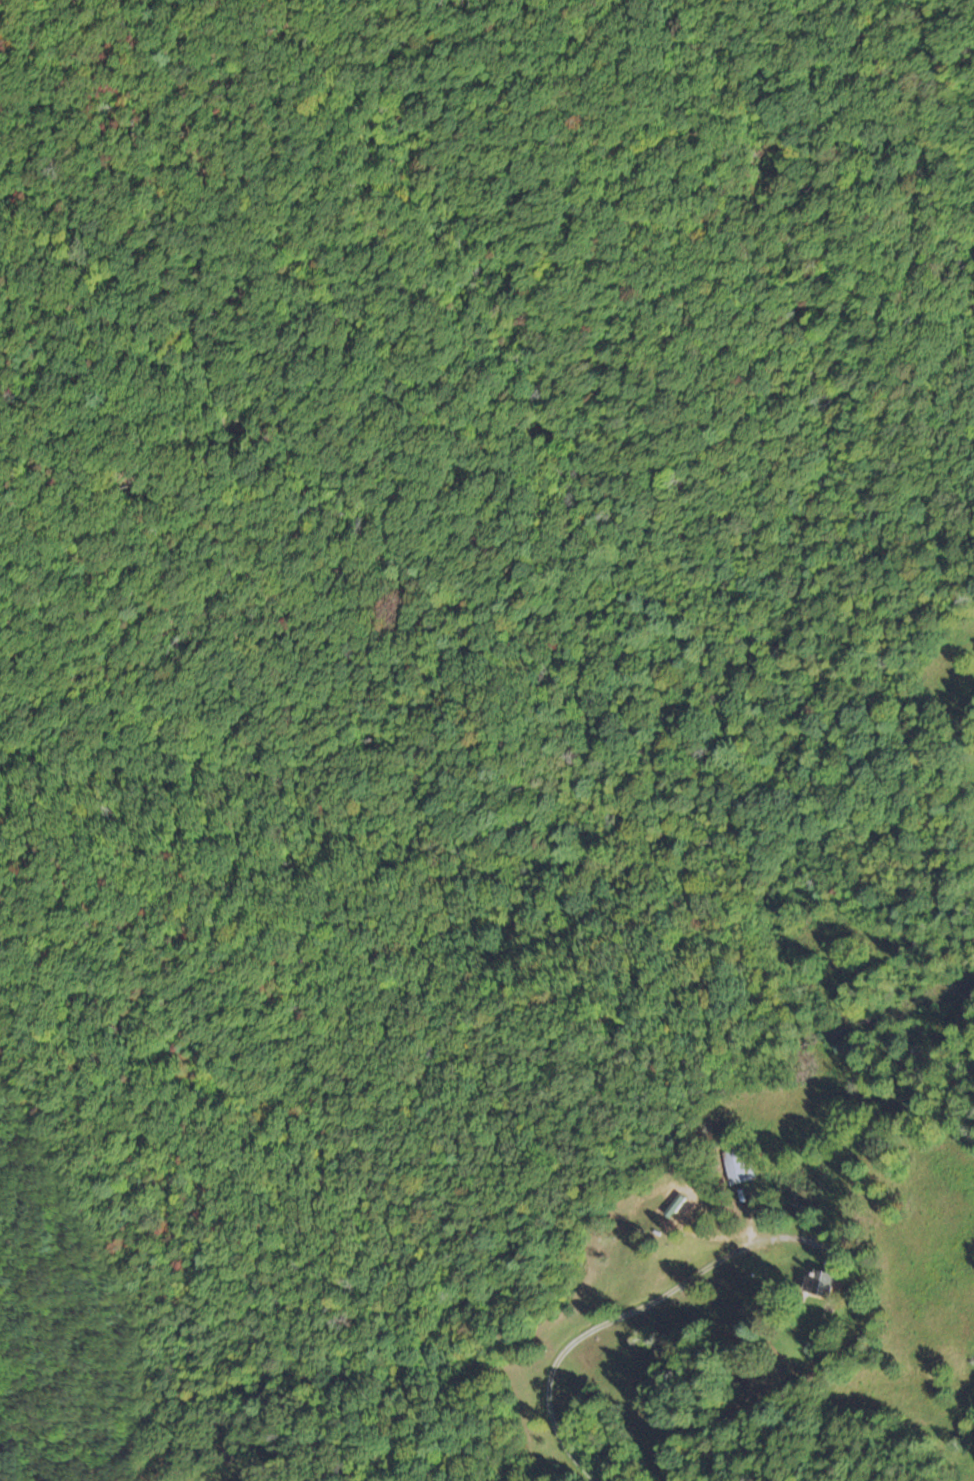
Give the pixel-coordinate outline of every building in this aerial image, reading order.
[(831,1276),(810,1271),(803,1295),(824,1300),(831,1276)]
